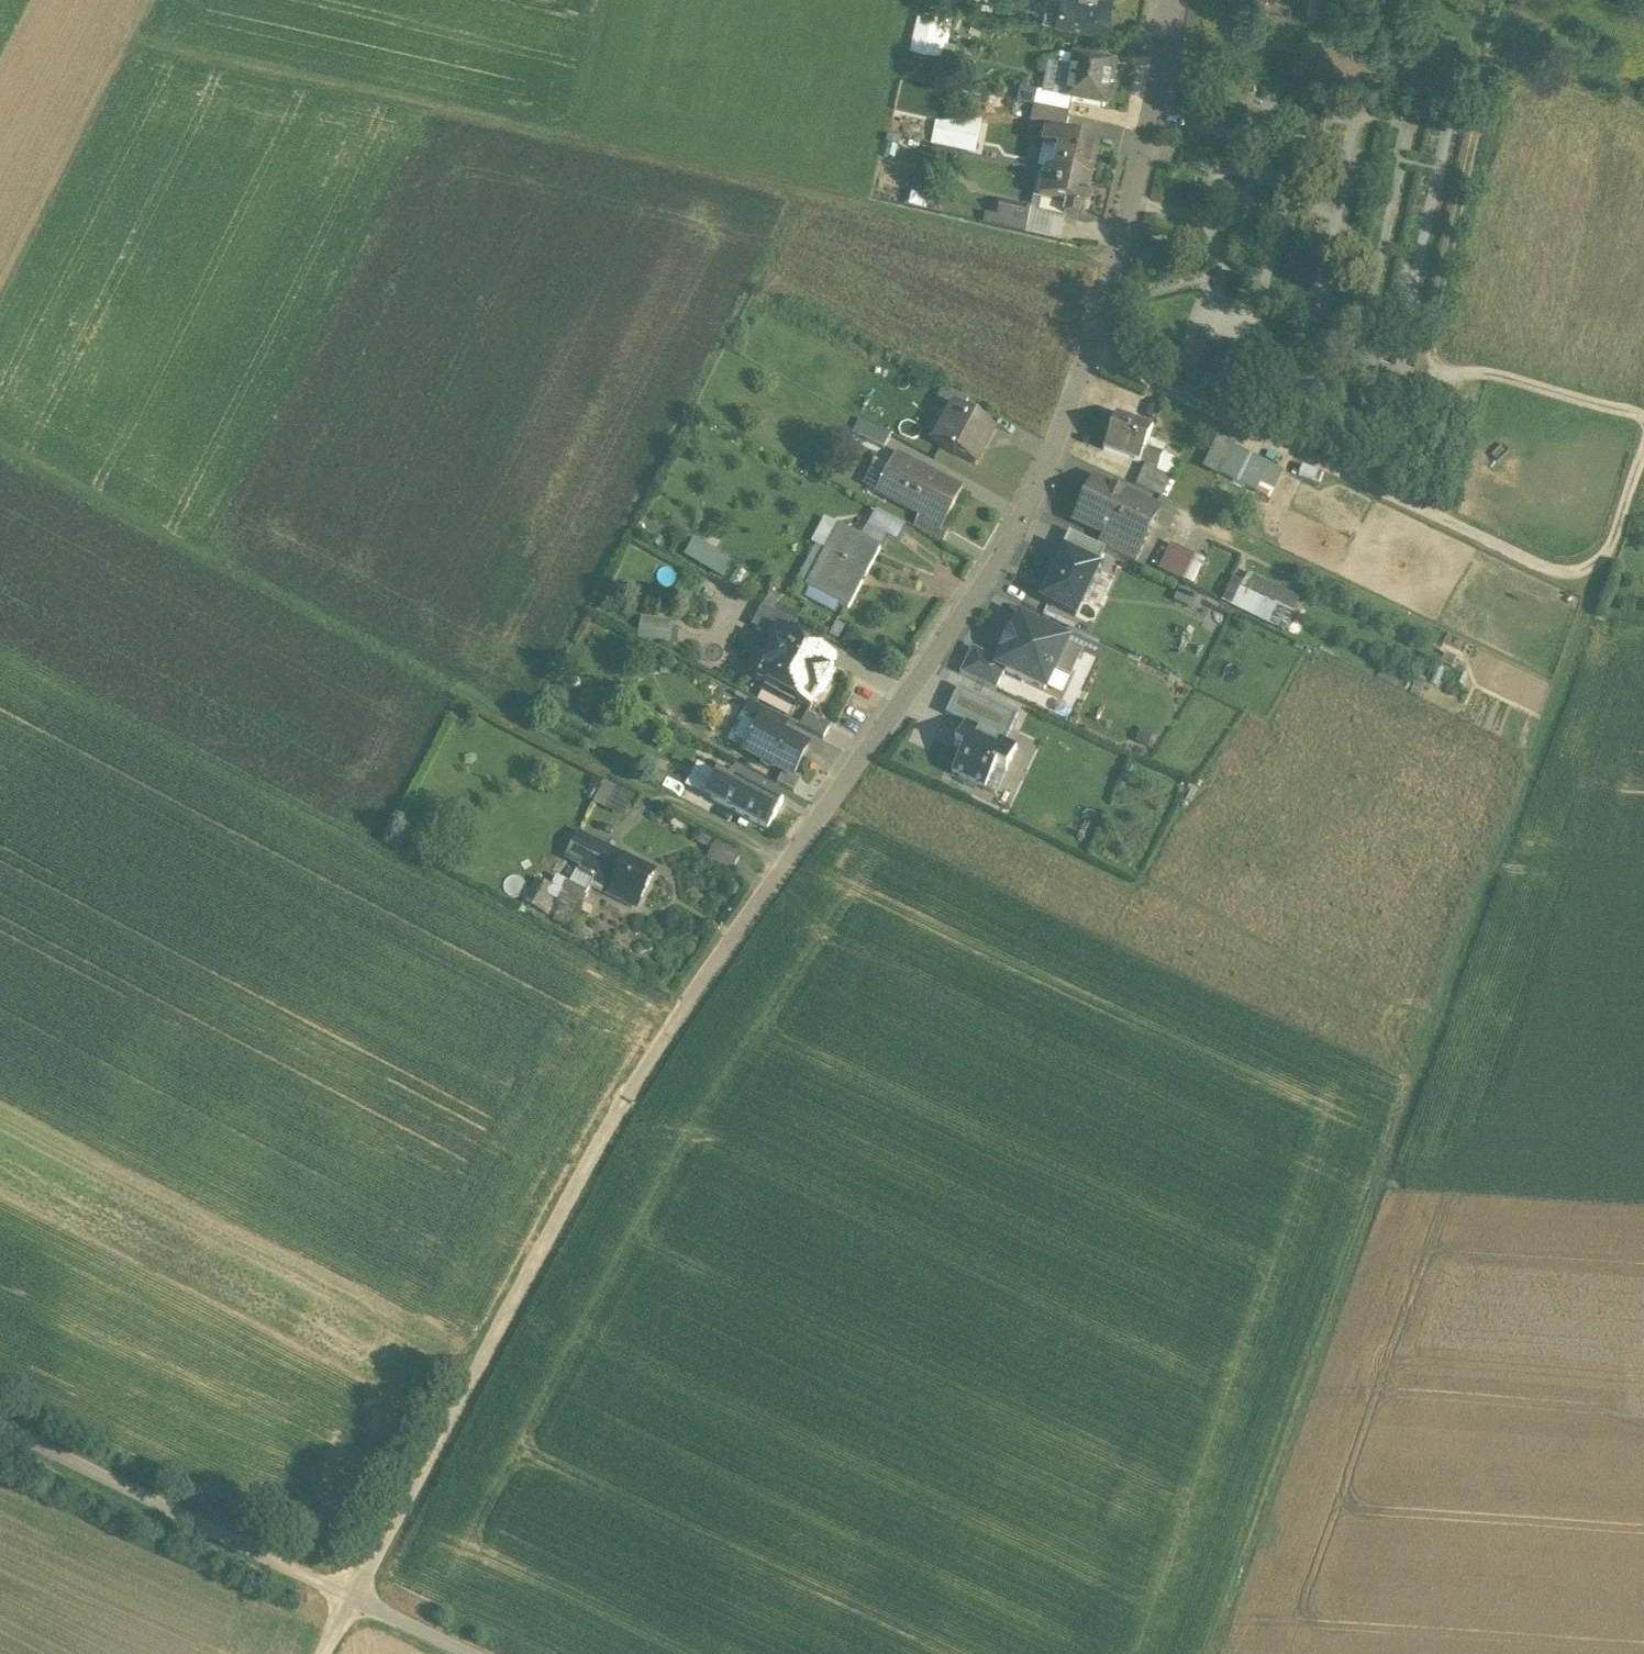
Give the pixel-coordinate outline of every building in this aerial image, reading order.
[(1043,19),(1105,28),(1109,0),(1046,0),(1043,19)] [(943,55),(953,12),(921,5),(911,48),(943,55)] [(1087,59),(1074,56),(1073,58),(1071,69),(1066,99),(1066,100),(1072,101),(1105,107),(1109,83),(1112,83),(1115,64),(1098,61),(1099,55),(1088,53),(1087,59)] [(1073,58),(1061,56),(1059,67),(1071,69),(1073,58)] [(1059,67),(1051,66),(1046,94),(1066,99),(1071,69),(1059,67)] [(1046,94),(1040,93),(1037,107),(1069,115),(1072,101),(1066,100),(1066,99),(1046,94)] [(1069,115),(1037,107),(1031,133),(1046,136),(1064,140),(1069,115)] [(933,147),(977,156),(984,120),(938,123),(933,147)] [(1085,137),(1072,134),(1070,141),(1083,144),(1085,137)] [(1064,140),(1046,136),(1043,149),(1044,149),(1061,153),(1064,140)] [(1070,141),(1064,140),(1061,153),(1056,174),(1090,182),(1097,148),(1083,144),(1070,141)] [(1061,153),(1044,149),(1039,170),(1046,172),(1056,174),(1061,153)] [(1056,174),(1046,172),(1039,200),(1067,206),(1064,218),(1076,221),(1079,209),(1083,210),(1086,210),(1089,207),(1090,204),(1089,202),(1088,200),(1086,198),(1090,182),(1056,174)] [(1030,210),(1001,202),(997,218),(1026,225),(1030,210)] [(1246,355),(1209,343),(1198,378),(1235,390),(1246,355)] [(969,400),(943,387),(937,400),(954,409),(955,408),(963,412),(969,400)] [(954,409),(935,445),(975,466),(995,429),(963,412),(955,408),(954,409)] [(1153,429),(1116,415),(1103,450),(1140,463),(1140,462),(1146,448),(1153,429)] [(891,438),(862,422),(854,435),(884,451),(891,438)] [(1218,437),(1202,469),(1221,478),(1222,476),(1259,494),(1263,486),(1274,491),(1284,471),(1235,447),(1236,446),(1218,437)] [(1163,455),(1146,448),(1140,462),(1146,464),(1158,468),(1163,455)] [(962,490),(897,456),(877,493),(920,516),(942,527),(943,526),(951,509),(952,510),(962,490)] [(1158,468),(1146,464),(1143,469),(1155,475),(1158,468)] [(1155,475),(1143,469),(1136,485),(1162,497),(1169,482),(1155,475)] [(1158,511),(1094,481),(1075,520),(1105,534),(1106,533),(1139,549),(1158,511)] [(942,527),(920,516),(914,528),(943,543),(950,530),(943,526),(942,527)] [(826,552),(806,588),(848,610),(880,549),(843,530),(831,554),(826,552)] [(1099,547),(1070,533),(1062,551),(1097,567),(1105,550),(1104,549),(1099,547)] [(1139,549),(1106,533),(1105,534),(1099,547),(1104,549),(1135,563),(1142,550),(1139,549)] [(733,564),(697,542),(688,555),(724,578),(733,564)] [(1171,546),(1158,572),(1182,583),(1195,557),(1171,546)] [(1062,551),(1050,575),(1054,577),(1043,600),(1077,616),(1099,569),(1097,567),(1062,551)] [(1225,603),(1286,633),(1302,600),(1253,575),(1247,586),(1232,578),(1227,587),(1232,590),(1225,603)] [(797,625),(762,607),(751,627),(774,639),(778,632),(790,638),(797,625)] [(1085,651),(1021,620),(1001,662),(998,668),(1006,672),(1045,690),(1055,670),(1072,678),(1085,651)] [(673,626),(643,621),(641,639),(670,644),(673,626)] [(790,638),(778,632),(774,639),(766,655),(759,657),(751,673),(753,679),(765,686),(761,692),(793,708),(796,702),(811,710),(814,704),(820,702),(833,677),(831,671),(834,665),(821,658),(823,655),(790,638)] [(998,668),(1001,662),(973,648),(960,674),(997,691),(1006,672),(998,668)] [(965,725),(975,730),(988,703),(958,689),(945,717),(965,725)] [(787,721),(752,703),(745,716),(760,724),(760,722),(781,733),(787,721)] [(965,725),(954,748),(962,751),(951,775),(985,791),(996,767),(1007,772),(1017,749),(1006,744),(1019,716),(988,703),(975,730),(965,725)] [(830,726),(807,714),(800,727),(823,739),(830,726)] [(781,733),(760,722),(760,724),(745,752),(761,761),(763,765),(771,770),(776,768),(783,772),(792,777),(793,776),(808,747),(781,733)] [(792,777),(783,772),(777,784),(794,792),(801,780),(793,776),(792,777)] [(721,779),(710,773),(696,794),(710,801),(711,799),(710,798),(718,784),(718,785),(721,779)] [(782,803),(736,777),(729,791),(718,785),(718,784),(710,798),(711,799),(767,829),(782,803)] [(604,786),(595,806),(623,819),(632,800),(604,786)] [(655,873),(594,843),(575,881),(632,909),(635,902),(639,904),(655,873)] [(740,858),(715,844),(707,858),(733,871),(740,858)] [(569,863),(563,879),(574,883),(580,867),(569,863)] [(588,941),(591,936),(569,924),(572,917),(586,923),(593,911),(536,883),(524,909),(588,941)]
